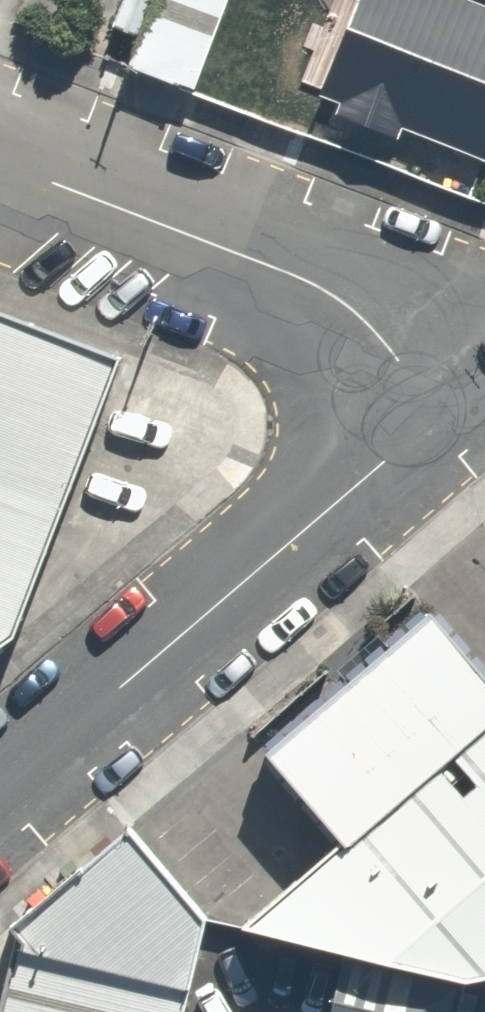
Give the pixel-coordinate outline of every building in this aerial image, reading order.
[(228,0),(144,0),(116,70),(189,98),(228,0)] [(401,131),(484,164),(484,7),(468,0),(355,0),(317,98),(330,103),(325,114),(397,142),(401,131)] [(0,317),(0,663),(24,645),(130,366),(0,317)] [(437,610),(432,614),(428,609),(423,613),(420,608),(262,743),(266,748),(261,752),(264,757),(259,760),(333,844),(238,926),(463,980),(484,976),(484,667),(437,610)] [(205,918),(128,827),(7,927),(14,935),(0,994),(0,1011),(184,1011),(205,918)] [(461,997),(339,970),(329,1011),(457,1011),(461,997)]
